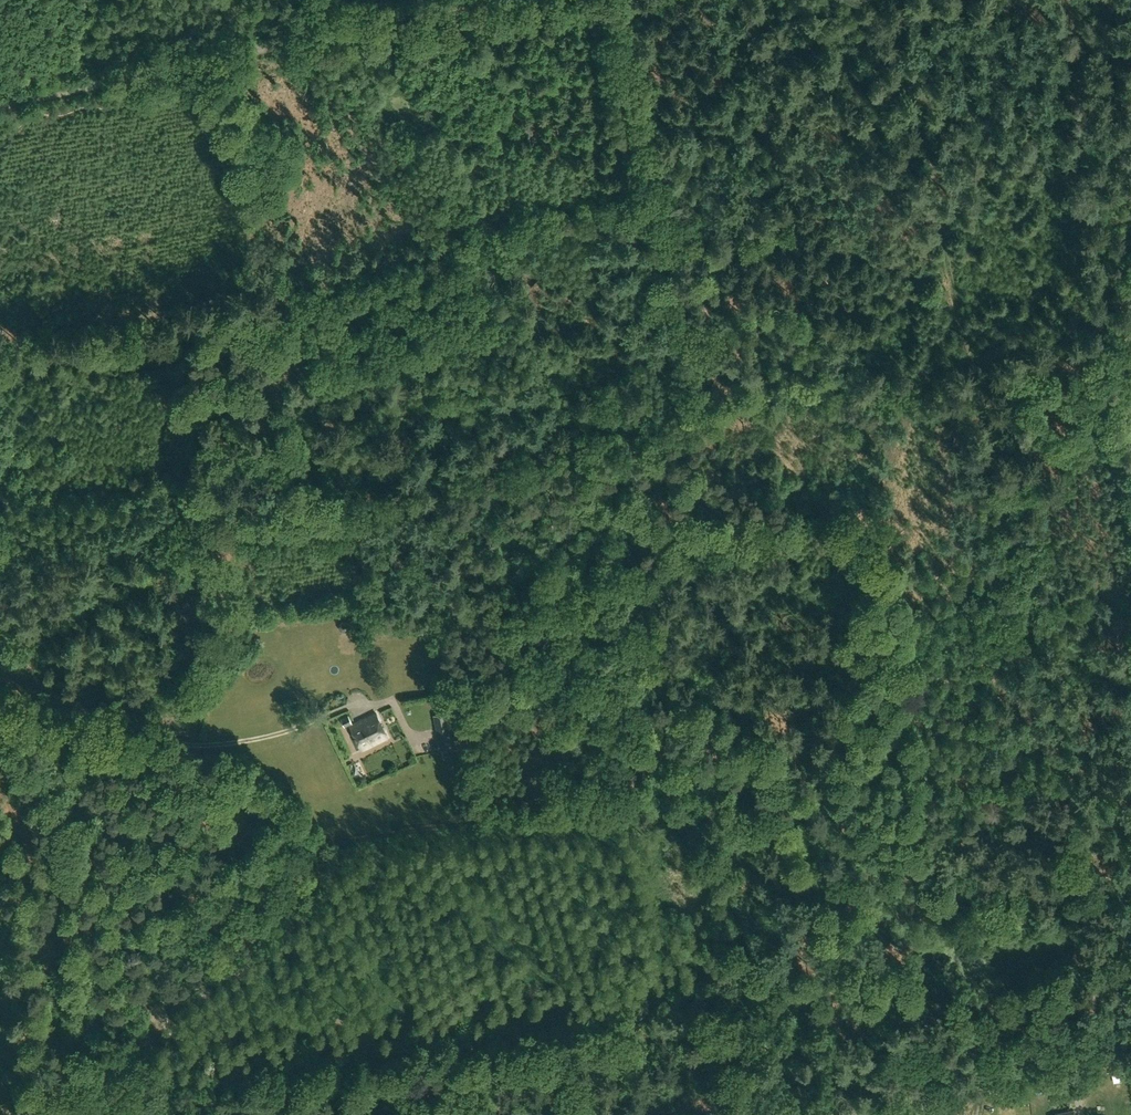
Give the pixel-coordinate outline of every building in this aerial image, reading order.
[(340,628),(342,631),(348,632),(351,629),(351,625),(349,622),(343,622),(340,625),(340,628)] [(351,645),(360,644),(358,634),(350,635),(351,645)] [(362,663),(364,654),(353,652),(351,661),(362,663)] [(390,737),(378,713),(352,725),(363,749),(390,737)] [(353,723),(349,715),(342,718),(346,726),(353,723)] [(457,747),(452,724),(436,727),(441,750),(457,747)] [(1027,1107),(1030,1114),(1035,1114),(1038,1114),(1034,1104),(1027,1107)]
